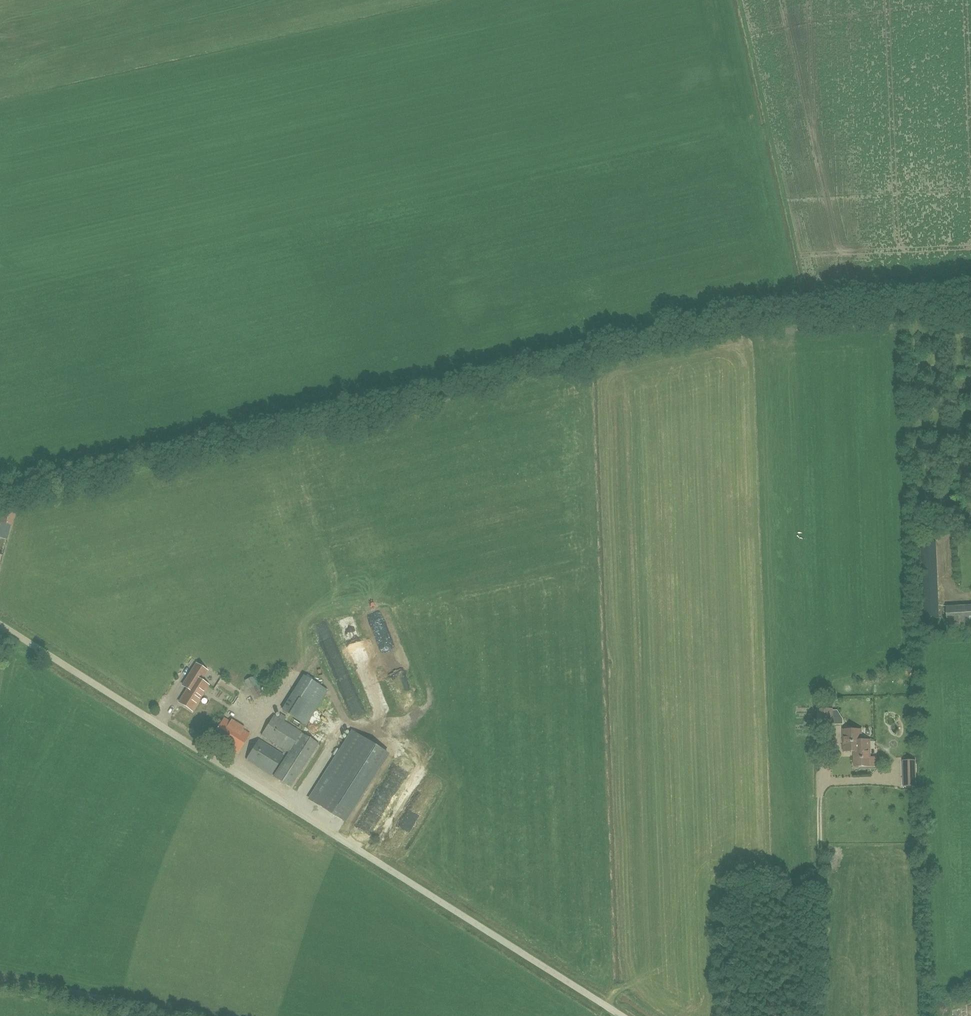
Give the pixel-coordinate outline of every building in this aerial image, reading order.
[(11,525),(16,509),(6,506),(1,522),(11,525)] [(925,618),(939,617),(936,542),(922,543),(925,618)] [(947,628),(970,627),(970,608),(947,609),(947,628)] [(208,685),(201,680),(207,671),(196,664),(183,685),(188,689),(179,702),(192,711),(208,685)] [(328,690),(304,675),(283,709),(307,724),(328,690)] [(263,696),(253,677),(245,681),(255,701),(263,696)] [(375,680),(370,684),(375,691),(381,687),(375,680)] [(344,686),(351,704),(359,701),(352,683),(344,686)] [(819,725),(833,725),(833,709),(819,709),(819,725)] [(274,714),(262,734),(289,752),(274,776),(291,787),(319,743),(302,733),(302,732),(274,714)] [(224,718),(212,738),(237,754),(249,734),(243,730),(244,727),(231,720),(229,722),(224,718)] [(861,740),(861,730),(844,730),(844,751),(855,751),(855,766),(870,766),(880,766),(880,756),(870,756),(870,740),(861,740)] [(310,799),(344,821),(388,754),(353,731),(310,799)] [(272,775),(284,755),(258,739),(246,759),(272,775)] [(904,786),(916,786),(916,761),(904,761),(904,786)]
